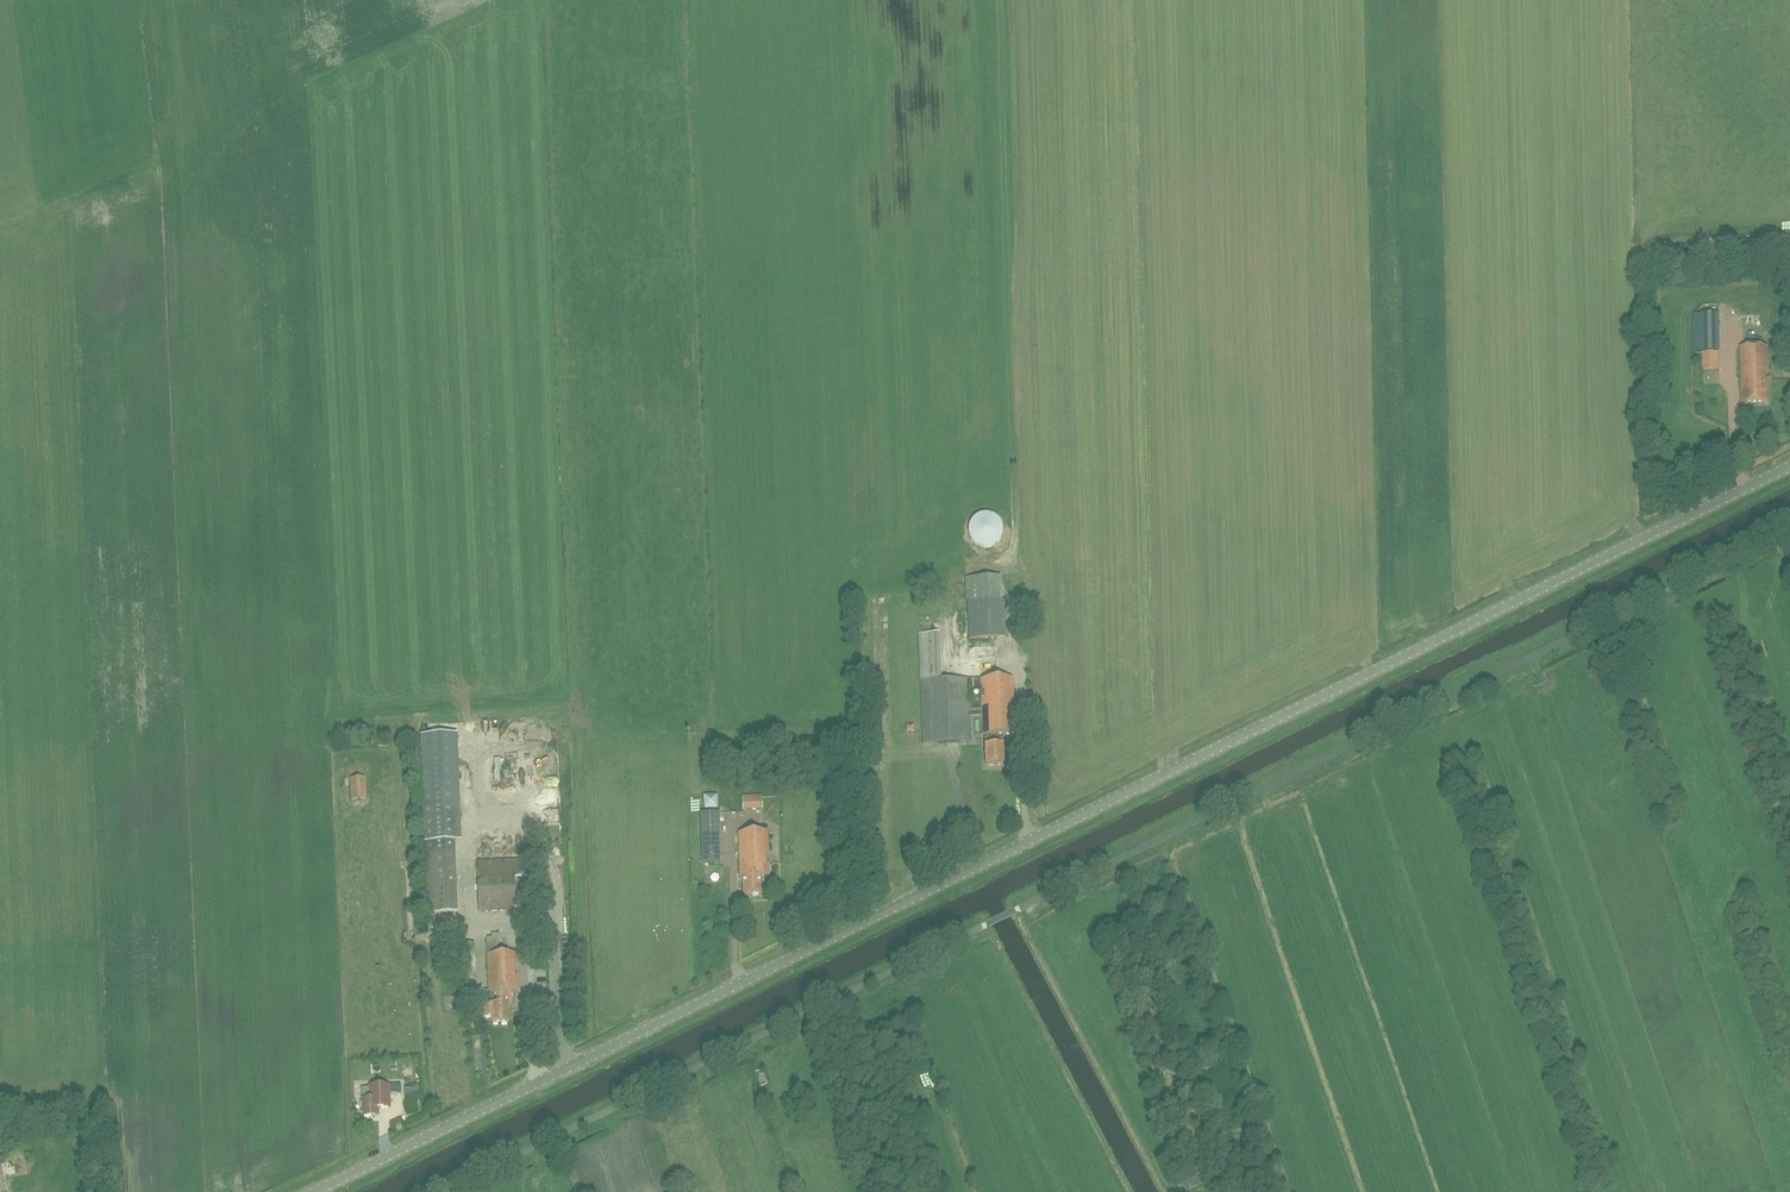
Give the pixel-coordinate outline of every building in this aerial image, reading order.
[(1707,327),(1707,378),(1729,378),(1729,327),(1707,327)] [(1741,404),(1769,404),(1769,379),(1766,379),(1766,370),(1768,370),(1768,347),(1740,347),(1741,404)] [(969,638),(1008,637),(1006,602),(1000,602),(999,577),(966,579),(969,638)] [(969,679),(969,678),(932,680),(930,633),(919,633),(923,744),(972,742),(970,710),(982,710),(983,735),(987,735),(988,744),(985,744),(986,765),(1004,765),(1003,744),(999,744),(999,734),(1014,734),(1014,713),(1011,713),(1011,704),(1013,704),(1012,677),(980,678),(981,679),(969,679)] [(462,731),(424,733),(429,813),(451,811),(450,791),(465,790),(462,731)] [(351,799),(365,798),(364,778),(350,779),(351,799)] [(724,809),(724,796),(710,796),(710,809),(724,809)] [(702,864),(720,864),(719,812),(701,812),(702,864)] [(567,832),(568,822),(559,821),(559,831),(567,832)] [(760,876),(769,876),(769,864),(766,864),(765,854),(768,854),(767,831),(738,832),(740,877),(743,877),(743,894),(761,893),(760,876)] [(480,912),(530,910),(528,859),(478,861),(480,912)] [(456,901),(427,902),(427,914),(456,913),(456,901)] [(435,933),(442,932),(441,923),(434,924),(435,933)] [(500,937),(487,938),(489,991),(487,991),(487,1005),(484,1005),(484,1017),(492,1017),(492,1024),(509,1023),(508,998),(511,998),(511,991),(518,991),(517,975),(514,975),(514,966),(517,966),(516,953),(501,954),(500,937)] [(462,957),(463,977),(476,976),(475,957),(462,957)] [(370,1098),(362,1099),(363,1116),(365,1116),(366,1117),(369,1117),(370,1116),(378,1116),(378,1104),(387,1104),(386,1093),(401,1093),(401,1084),(369,1086),(369,1087),(361,1087),(361,1096),(370,1095),(370,1098)] [(411,1115),(423,1115),(424,1099),(411,1099),(411,1115)]
